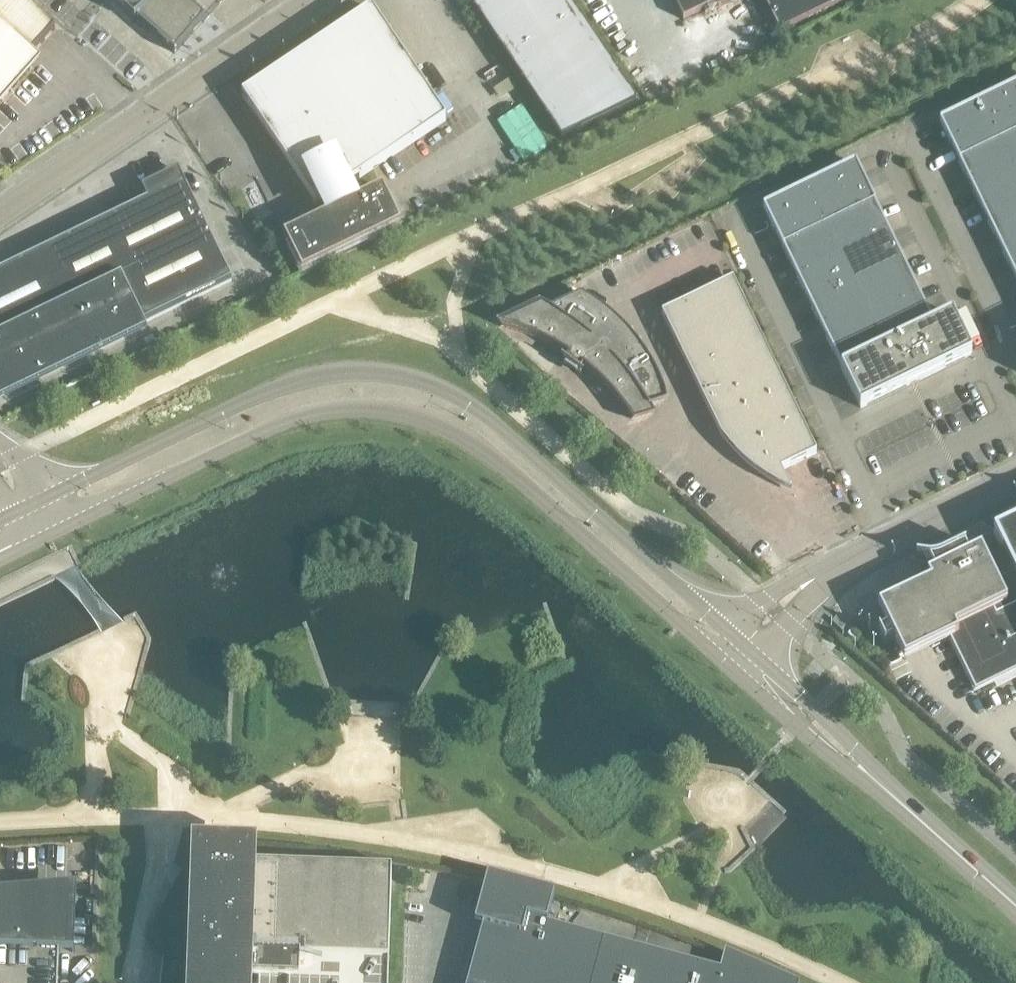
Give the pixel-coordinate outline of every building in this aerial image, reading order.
[(26,0),(0,0),(0,96),(3,98),(10,91),(5,86),(57,27),(26,0)] [(128,12),(126,14),(135,22),(139,18),(145,22),(143,25),(175,54),(206,19),(185,0),(114,0),(128,12)] [(489,31),(562,140),(638,104),(569,0),(493,0),(507,20),(489,31)] [(683,20),(725,0),(674,0),(683,20)] [(848,0),(763,0),(779,33),(848,0)] [(373,11),(242,96),(316,205),(321,202),(327,215),(284,236),(303,274),(401,227),(383,190),(357,203),(348,186),(447,121),(373,11)] [(986,101),(1005,140),(1015,135),(1015,86),(986,101)] [(941,123),(960,162),(1005,140),(986,101),(941,123)] [(1005,140),(1015,162),(1015,135),(1005,140)] [(960,162),(974,192),(1015,172),(1015,162),(1005,140),(960,162)] [(856,164),(810,186),(829,225),(875,203),(856,164)] [(148,332),(144,324),(233,281),(179,171),(171,175),(142,189),(148,201),(19,264),(0,273),(0,404),(148,332)] [(974,192),(989,223),(1015,210),(1015,172),(974,192)] [(810,186),(764,208),(783,248),(829,225),(810,186)] [(875,203),(829,225),(844,256),(889,234),(875,203)] [(989,223),(1004,253),(1015,247),(1015,210),(989,223)] [(829,225),(783,248),(798,278),(844,256),(829,225)] [(889,234),(844,256),(858,286),(904,264),(889,234)] [(1004,253),(1015,278),(1015,247),(1004,253)] [(844,256),(798,278),(813,308),(858,286),(844,256)] [(904,264),(858,286),(873,316),(919,294),(904,264)] [(792,484),(788,482),(782,471),(817,453),(733,280),(662,314),(721,436),(746,461),(762,473),(792,486),(793,485),(792,484)] [(858,286),(813,308),(827,338),(873,316),(858,286)] [(919,294),(873,316),(887,346),(933,324),(919,294)] [(599,307),(581,296),(550,311),(541,306),(499,326),(519,332),(538,340),(554,348),(570,358),(566,363),(580,373),(584,368),(590,373),(601,382),(611,392),(622,406),(633,421),(655,415),(650,406),(668,401),(667,397),(661,382),(653,367),(643,350),(630,334),(616,320),(599,307)] [(933,324),(887,346),(842,368),(861,408),(972,355),(953,315),(933,324)] [(873,316),(827,338),(842,368),(887,346),(873,316)] [(994,534),(1015,578),(1015,523),(994,534)] [(879,607),(905,661),(951,639),(976,691),(1015,671),(1015,637),(1001,606),(1007,603),(981,549),(968,556),(964,547),(938,560),(942,569),(928,575),(931,582),(879,607)] [(840,614),(833,622),(842,631),(850,623),(840,614)] [(194,865),(190,982),(388,982),(392,872),(194,865)] [(741,976),(548,924),(552,908),(493,892),(468,982),(740,982),(741,976)] [(60,949),(60,947),(69,950),(72,893),(0,899),(0,982),(58,982),(60,949)]
